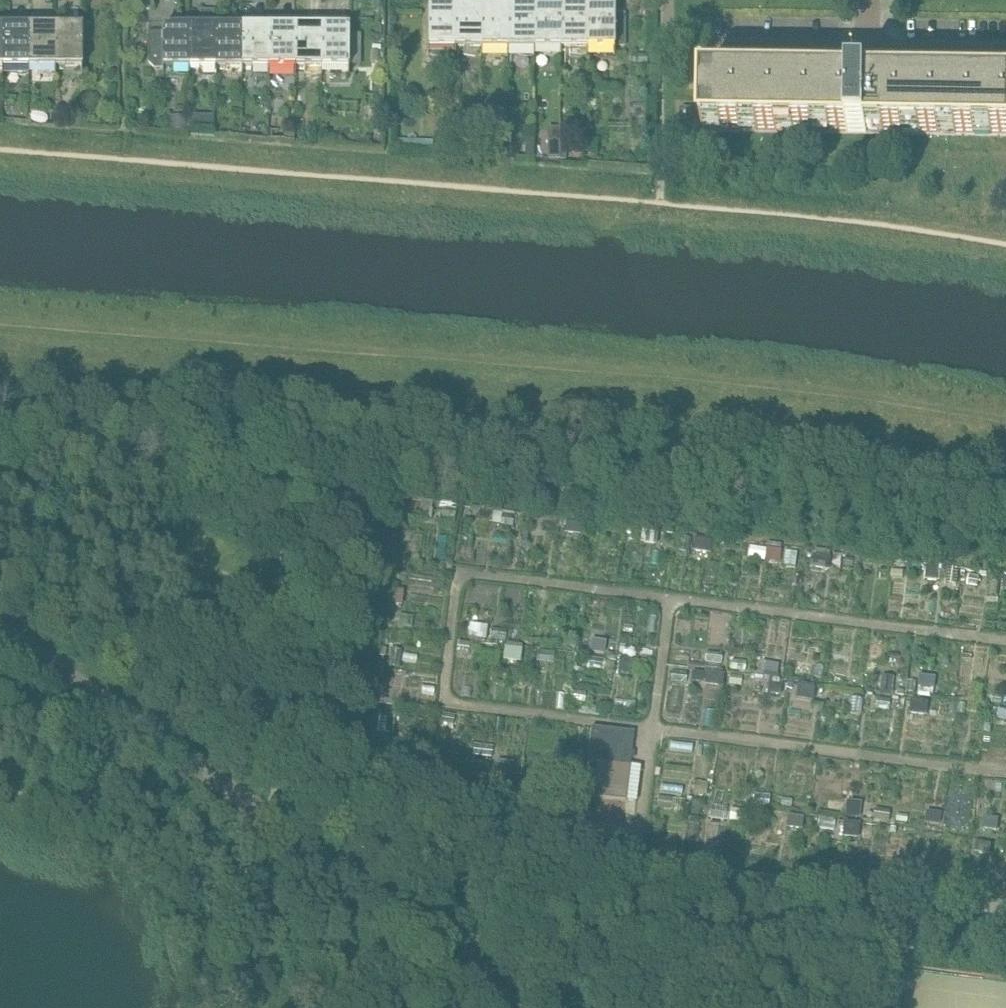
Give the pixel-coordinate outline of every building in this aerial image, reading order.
[(427,48),(454,48),(455,9),(427,9),(427,48)] [(481,9),(455,9),(454,48),(481,48),(481,9)] [(507,9),(481,9),(481,48),(507,48),(507,9)] [(507,48),(534,48),(534,10),(507,9),(507,48)] [(560,10),(534,10),(534,48),(560,49),(560,10)] [(560,49),(587,49),(587,10),(560,10),(560,49)] [(614,10),(587,10),(587,49),(614,49),(614,29),(614,13),(614,10)] [(625,13),(614,13),(614,29),(626,29),(625,13)] [(28,29),(2,29),(2,68),(28,68),(28,29)] [(55,29),(28,29),(28,68),(55,68),(55,29)] [(82,29),(55,29),(55,68),(82,68),(82,29)] [(162,29),(162,32),(148,32),(147,61),(155,68),(188,68),(189,29),(162,29)] [(188,68),(215,68),(215,29),(189,29),(188,68)] [(215,29),(215,68),(241,68),(241,29),(215,29)] [(241,68),(268,68),(268,29),(241,29),(241,68)] [(268,68),(294,68),(294,29),(268,29),(268,68)] [(294,68),(321,68),(321,29),(294,29),(294,68)] [(348,29),(321,29),(321,68),(348,68),(348,29)] [(888,88),(888,81),(883,81),(884,74),(859,70),(858,74),(849,73),(848,81),(846,81),(846,87),(704,85),(703,126),(703,130),(1005,135),(1005,90),(888,88)] [(680,119),(691,119),(692,108),(680,108),(680,119)] [(170,115),(170,129),(187,129),(187,116),(170,115)] [(202,115),(202,130),(214,130),(214,119),(214,115),(202,115)] [(482,151),(490,151),(491,135),(481,135),(481,151),(482,151)] [(419,150),(420,140),(397,138),(396,148),(419,150)] [(526,145),(525,149),(525,158),(534,158),(534,139),(526,139),(526,145)] [(547,160),(561,160),(561,159),(561,149),(547,149),(547,160)] [(434,653),(434,642),(391,642),(391,664),(422,664),(422,652),(434,653)] [(507,644),(505,659),(522,660),(523,645),(507,644)] [(630,731),(592,727),(588,761),(599,763),(595,796),(626,800),(633,744),(629,743),(630,731)] [(473,750),(472,774),(512,777),(513,750),(516,750),(517,738),(499,737),(498,751),(473,750)] [(660,765),(656,788),(680,792),(684,770),(660,765)] [(844,800),(846,839),(861,838),(860,799),(844,800)]
